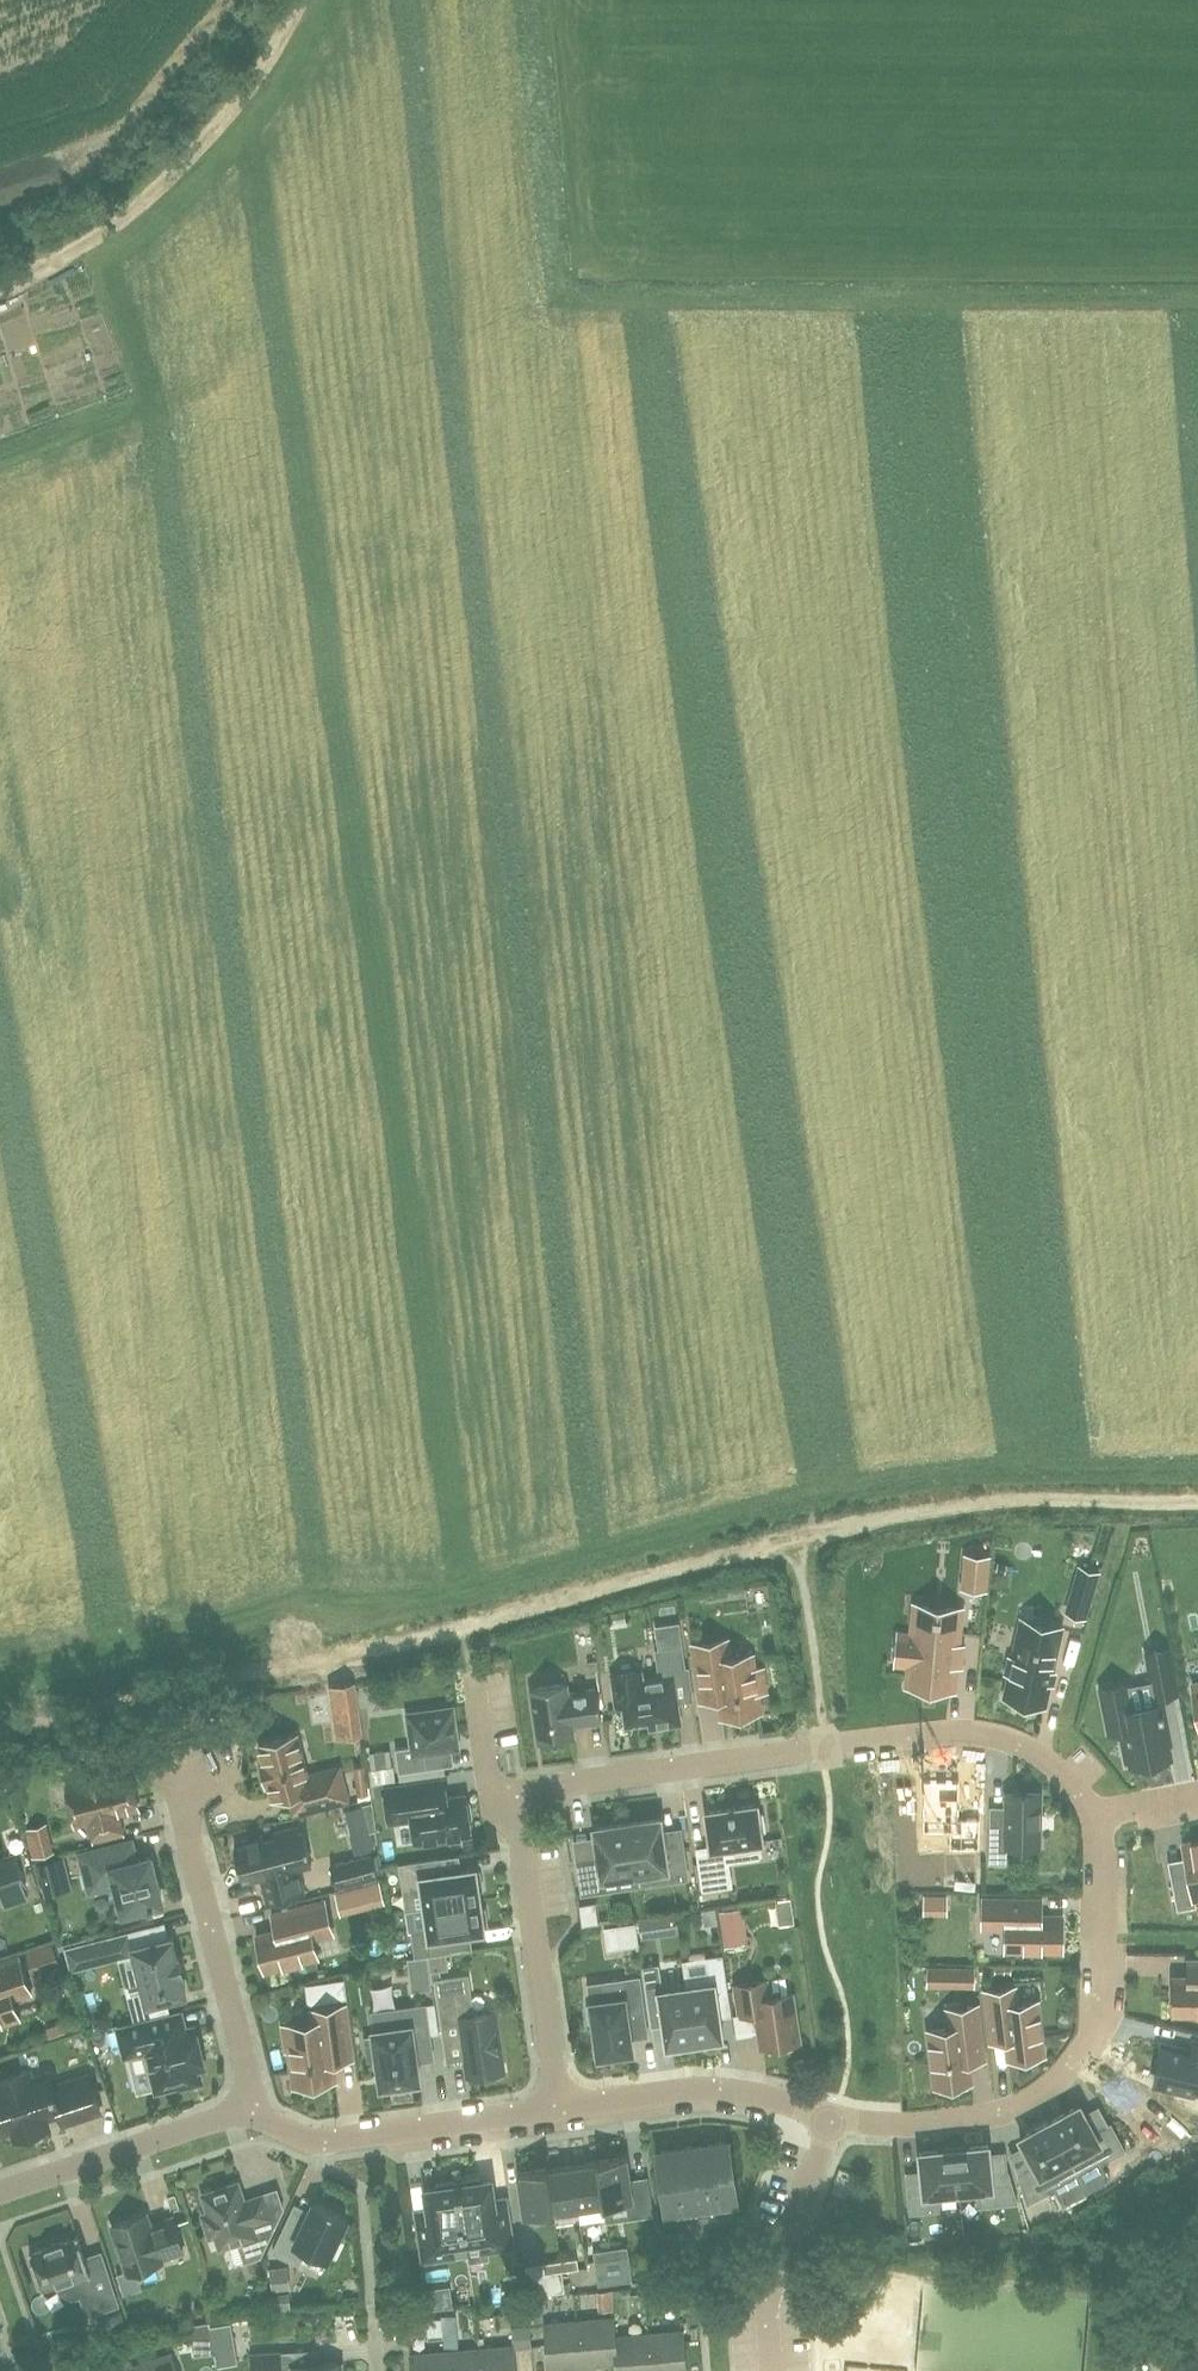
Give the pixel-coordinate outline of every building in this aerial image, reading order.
[(966,1555),(963,1589),(985,1591),(988,1557),(966,1555)] [(1080,1568),(1073,1593),(1068,1610),(1085,1615),(1090,1598),(1098,1573),(1080,1568)] [(913,1615),(911,1638),(898,1636),(896,1663),(909,1664),(907,1686),(954,1691),(957,1667),(960,1667),(962,1646),(959,1646),(961,1620),(941,1618),(941,1615),(934,1614),(934,1617),(913,1615)] [(1052,1626),(1031,1622),(1027,1639),(1018,1637),(1013,1658),(1010,1657),(1006,1674),(1010,1675),(1005,1696),(1045,1704),(1057,1646),(1048,1644),(1052,1626)] [(752,1655),(749,1656),(730,1659),(727,1641),(694,1645),(701,1700),(719,1697),(722,1716),(760,1711),(757,1693),(767,1692),(763,1668),(754,1669),(752,1655)] [(656,1651),(659,1675),(640,1678),(640,1673),(614,1677),(618,1705),(625,1704),(627,1721),(650,1718),(651,1726),(678,1723),(676,1704),(675,1704),(670,1672),(685,1669),(682,1647),(656,1651)] [(1158,1696),(1175,1693),(1167,1651),(1148,1655),(1153,1681),(1156,1697),(1158,1696)] [(567,1694),(565,1684),(532,1689),(539,1742),(573,1738),(571,1723),(578,1722),(578,1724),(601,1721),(597,1690),(567,1694)] [(1161,1714),(1160,1705),(1132,1711),(1127,1686),(1127,1685),(1102,1690),(1110,1732),(1125,1729),(1128,1741),(1123,1742),(1127,1761),(1131,1760),(1132,1764),(1170,1757),(1162,1719),(1164,1719),(1163,1714),(1161,1714)] [(360,1736),(354,1686),(330,1689),(336,1738),(360,1736)] [(442,1751),(458,1749),(453,1708),(408,1713),(412,1746),(395,1748),(398,1773),(444,1767),(442,1751)] [(339,1768),(320,1773),(306,1777),(296,1736),(260,1745),(264,1763),(261,1764),(266,1786),(270,1785),(273,1799),(290,1794),(294,1812),(347,1799),(339,1768)] [(368,1752),(370,1769),(391,1766),(389,1750),(368,1752)] [(117,1814),(138,1809),(129,1772),(108,1777),(105,1763),(77,1770),(80,1784),(66,1787),(75,1825),(89,1821),(94,1841),(122,1834),(117,1814)] [(440,1780),(429,1782),(427,1782),(417,1783),(385,1788),(390,1823),(413,1820),(416,1842),(470,1834),(468,1822),(472,1817),(470,1803),(465,1800),(465,1796),(446,1798),(446,1797),(444,1783),(443,1780),(440,1780)] [(924,1780),(923,1831),(925,1831),(950,1832),(950,1848),(980,1849),(980,1820),(980,1819),(959,1818),(959,1793),(959,1781),(924,1780)] [(1040,1794),(1007,1793),(1006,1834),(990,1833),(989,1864),(1006,1865),(1007,1847),(1039,1848),(1040,1794)] [(365,1805),(346,1810),(353,1837),(372,1833),(365,1805)] [(707,1813),(711,1845),(713,1855),(698,1857),(703,1890),(732,1886),(726,1846),(762,1841),(760,1832),(766,1831),(763,1814),(758,1815),(757,1805),(707,1813)] [(660,1819),(628,1824),(635,1874),(665,1870),(667,1882),(688,1879),(683,1846),(664,1849),(660,1819)] [(25,1825),(32,1855),(55,1850),(47,1820),(25,1825)] [(635,1874),(628,1824),(595,1829),(599,1858),(577,1862),(582,1894),(605,1891),(604,1879),(635,1874)] [(261,1876),(265,1892),(268,1904),(305,1895),(302,1883),(298,1867),(312,1863),(303,1831),(300,1832),(299,1827),(274,1833),(276,1838),(264,1841),(263,1836),(243,1841),(245,1846),(234,1848),(242,1881),(261,1876)] [(162,1904),(150,1858),(136,1862),(131,1842),(81,1855),(91,1892),(116,1885),(123,1914),(149,1907),(150,1910),(154,1908),(153,1906),(162,1904)] [(1197,1897),(1197,1842),(1183,1845),(1185,1858),(1190,1881),(1172,1884),(1178,1910),(1197,1907),(1195,1898),(1197,1897)] [(331,1866),(336,1887),(377,1877),(372,1856),(331,1866)] [(41,1886),(43,1886),(46,1897),(74,1891),(66,1857),(36,1865),(41,1886)] [(1,1896),(25,1888),(27,1887),(17,1858),(0,1864),(0,1896),(1,1896)] [(425,1908),(479,1900),(478,1891),(482,1890),(481,1873),(476,1873),(475,1869),(443,1874),(441,1859),(400,1865),(404,1891),(422,1889),(425,1908)] [(387,1882),(330,1891),(334,1916),(390,1907),(387,1882)] [(1042,1916),(1042,1899),(1032,1899),(1000,1899),(983,1899),(983,1900),(982,1927),(1006,1928),(1006,1951),(1063,1952),(1063,1916),(1042,1916)] [(479,1900),(479,1901),(425,1908),(428,1928),(412,1930),(416,1956),(453,1951),(452,1936),(484,1931),(483,1928),(488,1927),(486,1910),(481,1910),(479,1900)] [(271,1915),(276,1931),(256,1936),(265,1970),(317,1957),(313,1938),(332,1933),(324,1901),(271,1915)] [(599,1902),(583,1904),(585,1925),(602,1923),(599,1902)] [(719,1912),(722,1930),(745,1927),(743,1909),(719,1912)] [(641,1936),(651,1934),(649,1921),(639,1922),(641,1936)] [(635,1924),(619,1926),(622,1947),(638,1945),(635,1924)] [(171,1938),(167,1939),(152,1943),(148,1928),(114,1937),(119,1957),(135,1954),(148,2004),(185,1994),(180,1975),(181,1974),(177,1958),(176,1958),(171,1938)] [(96,1941),(66,1949),(72,1970),(102,1962),(96,1941)] [(28,1968),(64,1961),(60,1942),(25,1949),(28,1968)] [(429,1956),(431,1970),(445,1968),(443,1954),(429,1956)] [(685,1980),(686,1987),(695,2044),(696,2044),(696,2043),(722,2039),(722,2040),(723,2040),(720,2018),(717,1994),(729,1993),(723,1955),(707,1957),(710,1976),(685,1980)] [(433,1986),(429,1956),(409,1959),(414,1989),(433,1986)] [(18,2018),(11,1999),(30,1993),(18,1958),(0,1964),(0,2024),(18,2018)] [(1189,1961),(1189,1978),(1174,1978),(1174,2013),(1197,2013),(1197,1961),(1189,1961)] [(663,1990),(659,1964),(643,1966),(648,2004),(660,2003),(663,2026),(666,2048),(668,2048),(668,2047),(693,2043),(693,2044),(695,2044),(686,1987),(663,1990)] [(949,1970),(948,1990),(974,1991),(975,1971),(949,1970)] [(436,1980),(446,2047),(463,2044),(468,2075),(503,2070),(495,2012),(468,2016),(465,1997),(470,1996),(467,1976),(436,1980)] [(633,2052),(631,2039),(627,2011),(644,2009),(639,1977),(605,1982),(608,2000),(591,2003),(591,2006),(586,2007),(589,2023),(593,2023),(598,2057),(613,2055),(614,2060),(630,2057),(630,2052),(633,2052)] [(798,2042),(791,1995),(768,1998),(766,1981),(736,1985),(740,2015),(757,2012),(762,2047),(798,2042)] [(992,2041),(1007,2039),(1009,2059),(1044,2054),(1037,2002),(1018,2004),(1016,1988),(986,1991),(992,2041)] [(426,2005),(397,2009),(400,2027),(373,2031),(381,2088),(389,2086),(389,2091),(413,2088),(412,2083),(420,2082),(414,2040),(430,2038),(426,2005)] [(314,2022),(310,2023),(284,2027),(287,2050),(290,2050),(295,2085),(335,2080),(332,2061),(351,2058),(344,2006),(313,2011),(314,2022)] [(971,2081),(968,2061),(984,2059),(978,2006),(947,2010),(949,2029),(929,2031),(935,2086),(971,2081)] [(194,2029),(184,2032),(180,2015),(121,2030),(127,2054),(147,2049),(157,2089),(177,2084),(178,2088),(201,2082),(197,2068),(203,2066),(194,2029)] [(1193,2044),(1191,2053),(1163,2047),(1163,2048),(1155,2083),(1197,2093),(1197,2045),(1193,2044)] [(65,2124),(98,2113),(100,2111),(90,2080),(53,2090),(44,2066),(0,2083),(0,2089),(1,2090),(0,2091),(0,2130),(0,2131),(10,2128),(13,2128),(17,2140),(20,2137),(29,2141),(36,2139),(41,2132),(44,2128),(46,2127),(44,2114),(51,2111),(55,2116),(59,2113),(63,2120),(65,2124)] [(1080,2106),(1050,2122),(1077,2172),(1077,2171),(1077,2170),(1105,2155),(1108,2161),(1126,2151),(1111,2124),(1094,2133),(1080,2106)] [(1049,2187),(1077,2172),(1050,2122),(1020,2138),(1034,2164),(1018,2173),(1027,2205),(1051,2192),(1049,2187)] [(665,2212),(689,2208),(691,2208),(689,2196),(710,2193),(711,2205),(738,2201),(730,2143),(656,2153),(665,2212)] [(991,2174),(989,2154),(988,2146),(954,2149),(958,2192),(975,2190),(979,2207),(1018,2203),(1009,2173),(991,2174)] [(938,2194),(958,2192),(954,2149),(920,2153),(921,2171),(923,2181),(907,2183),(910,2214),(940,2211),(938,2194)] [(631,2182),(627,2157),(599,2161),(605,2205),(631,2201),(634,2219),(651,2216),(646,2180),(631,2182)] [(573,2166),(579,2209),(605,2205),(599,2161),(597,2161),(597,2163),(573,2166)] [(573,2166),(548,2170),(554,2212),(579,2209),(573,2166)] [(548,2170),(548,2169),(518,2173),(524,2216),(554,2212),(548,2170)] [(458,2181),(467,2240),(480,2239),(482,2253),(515,2249),(508,2198),(493,2201),(490,2182),(480,2183),(480,2178),(458,2181)] [(427,2191),(430,2210),(414,2212),(421,2262),(454,2257),(452,2242),(467,2240),(458,2181),(436,2185),(437,2189),(427,2191)] [(238,2242),(245,2262),(260,2257),(273,2230),(262,2197),(243,2203),(238,2201),(233,2186),(203,2196),(209,2214),(204,2216),(210,2236),(228,2231),(232,2244),(238,2242)] [(289,2219),(282,2234),(273,2252),(299,2264),(305,2251),(326,2261),(328,2255),(332,2257),(340,2242),(336,2240),(346,2217),(315,2203),(306,2223),(301,2225),(289,2219)] [(183,2252),(174,2224),(173,2219),(150,2226),(146,2215),(112,2226),(127,2271),(117,2274),(124,2295),(143,2289),(137,2271),(162,2263),(161,2259),(183,2252)] [(661,2235),(664,2254),(677,2252),(675,2233),(661,2235)] [(118,2305),(107,2272),(105,2267),(89,2272),(78,2238),(78,2236),(76,2236),(76,2238),(32,2253),(31,2251),(30,2252),(30,2254),(31,2253),(42,2289),(42,2291),(44,2290),(44,2289),(75,2278),(87,2315),(118,2305)] [(628,2247),(611,2249),(613,2259),(629,2257),(628,2247)] [(613,2259),(611,2249),(593,2251),(598,2285),(632,2280),(629,2257),(613,2259)] [(560,2261),(562,2271),(579,2269),(577,2259),(560,2261)] [(565,2292),(562,2271),(560,2261),(543,2263),(544,2274),(538,2275),(541,2295),(565,2292)] [(451,2308),(449,2289),(425,2292),(427,2311),(451,2308)] [(448,2346),(462,2346),(462,2325),(473,2325),(474,2306),(457,2306),(457,2319),(414,2318),(414,2336),(448,2337),(448,2346)] [(585,2370),(595,2370),(594,2363),(618,2361),(616,2337),(614,2319),(581,2322),(585,2370)] [(581,2322),(547,2325),(550,2367),(574,2365),(575,2370),(585,2370),(581,2322)] [(653,2370),(688,2370),(684,2331),(649,2334),(653,2370)] [(618,2361),(619,2370),(653,2370),(649,2334),(616,2337),(618,2361)] [(481,2370),(517,2370),(515,2346),(479,2350),(481,2370)] [(448,2370),(481,2370),(479,2350),(447,2353),(448,2370)] [(342,2363),(283,2366),(281,2352),(253,2353),(254,2370),(342,2370),(342,2363)] [(447,2353),(413,2356),(414,2370),(448,2370),(447,2353)] [(143,2370),(177,2370),(174,2360),(143,2370)]
